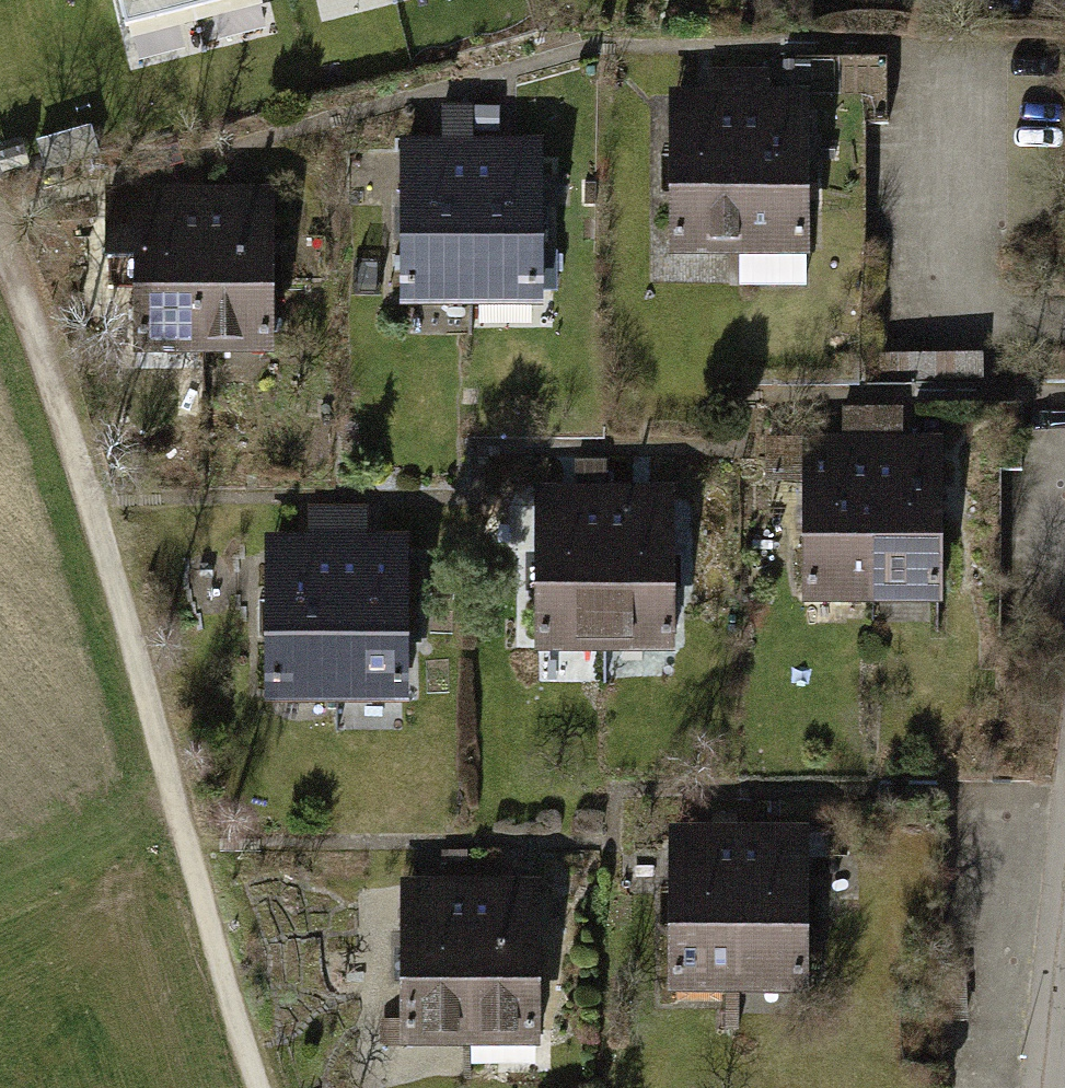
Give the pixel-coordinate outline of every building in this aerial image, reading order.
[(125,26),(194,8),(192,0),(119,0),(125,26)] [(194,8),(226,0),(192,0),(194,8)] [(796,255),(794,92),(725,93),(727,256),(796,255)] [(727,256),(725,93),(657,94),(659,257),(727,256)] [(527,302),(525,140),(456,141),(459,303),(527,302)] [(459,303),(456,141),(388,142),(390,304),(459,303)] [(265,354),(263,191),(195,192),(197,355),(265,354)] [(197,355),(195,192),(126,193),(128,356),(197,355)] [(941,603),(938,441),(870,442),(872,604),(941,603)] [(872,604),(870,442),(801,442),(804,605),(872,604)] [(672,652),(670,490),(602,491),(604,653),(672,652)] [(604,653),(602,491),(533,492),(536,654),(604,653)] [(403,700),(401,538),(333,539),(335,701),(403,700)] [(335,701),(333,539),(264,540),(266,702),(335,701)] [(801,999),(799,837),(731,838),(731,856),(733,1000),(801,999)] [(731,856),(731,838),(662,839),(664,1001),(733,1000),(731,856)] [(524,1053),(522,891),(454,892),(456,1054),(524,1053)] [(456,1054),(454,892),(385,893),(387,1055),(456,1054)]
